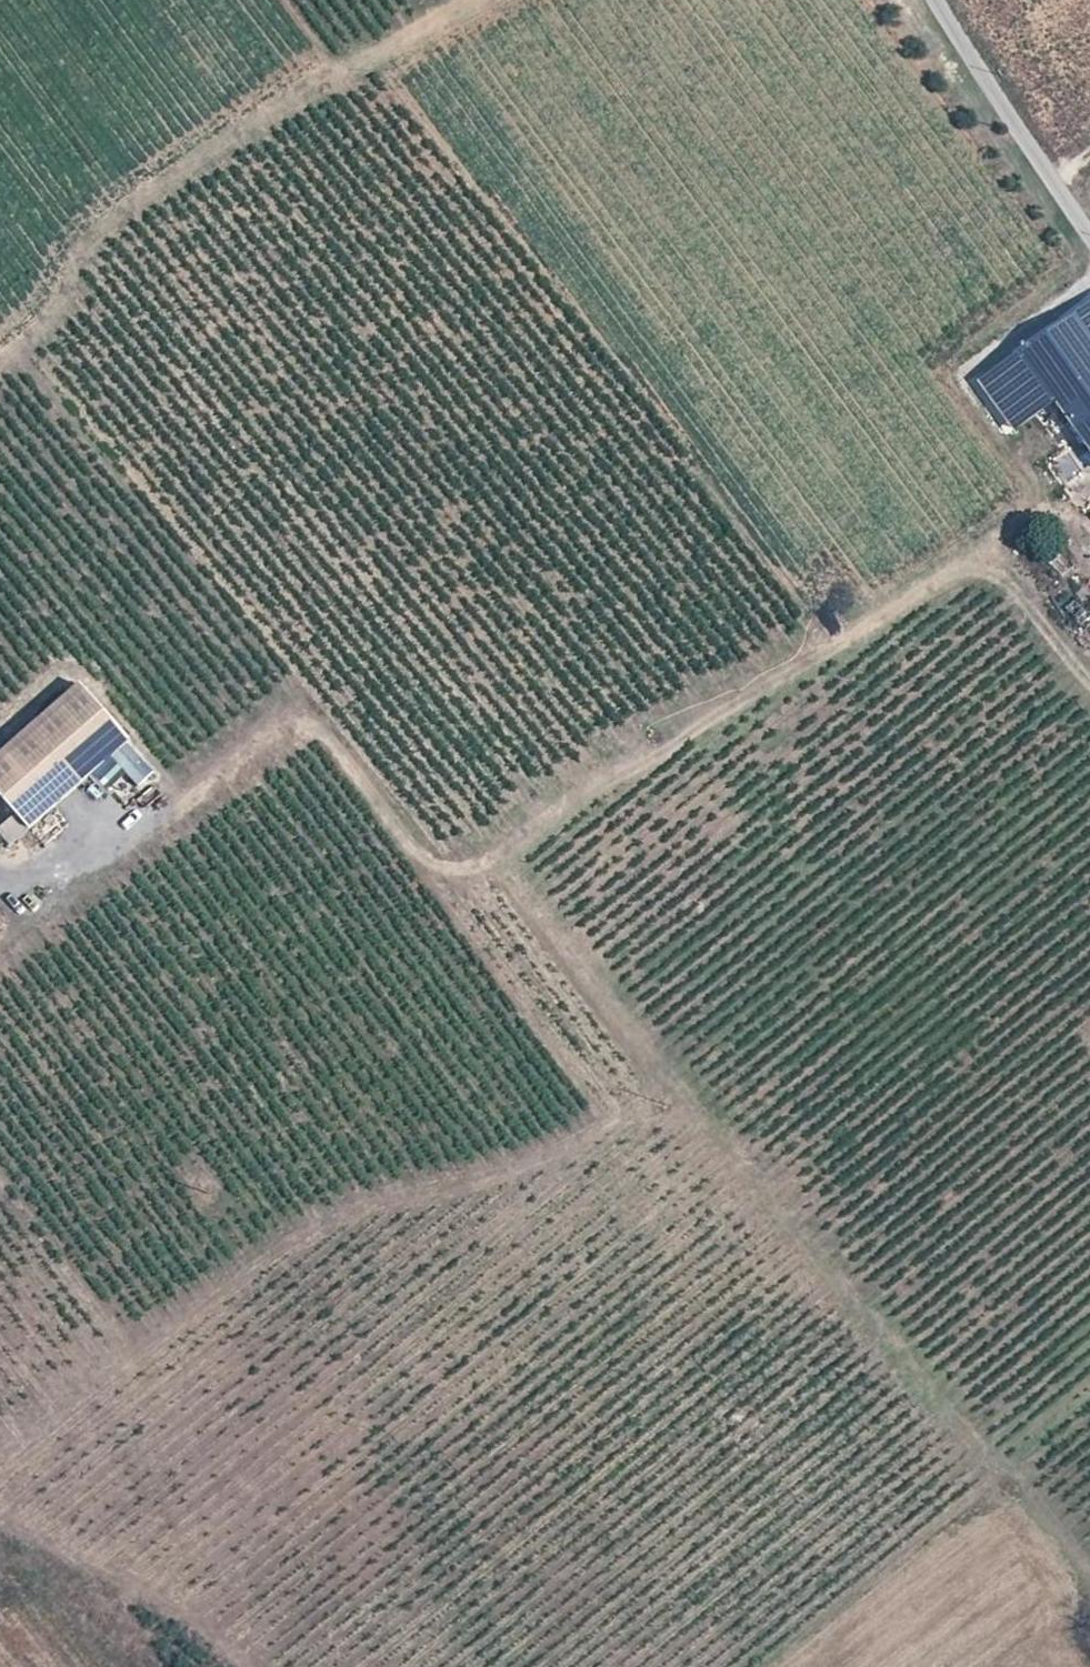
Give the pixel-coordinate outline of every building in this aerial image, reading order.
[(1069,316),(1089,347),(1089,301),(1069,316)] [(1069,316),(979,379),(1001,411),(1042,382),(1053,398),(1089,450),(1089,347),(1069,316)] [(1053,398),(1042,382),(1001,411),(1012,426),(1053,398)] [(29,829),(130,740),(81,684),(0,755),(0,796),(29,829)] [(7,844),(27,827),(12,811),(0,822),(0,836),(7,844)]
